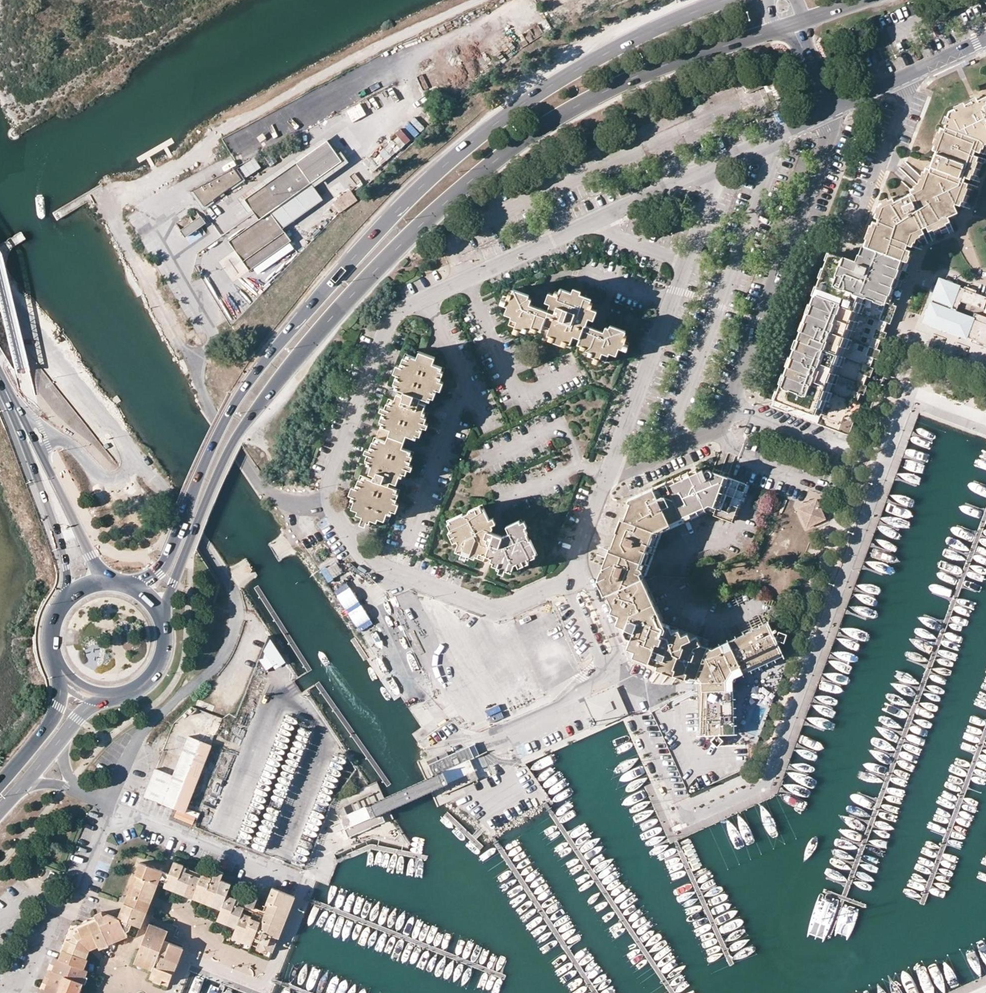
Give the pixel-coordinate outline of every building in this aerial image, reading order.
[(944,127),(943,129),(935,151),(928,168),(920,188),(909,193),(893,201),(881,207),(876,217),(875,222),(866,247),(901,260),(907,262),(911,251),(901,247),(903,242),(914,246),(916,239),(923,236),(919,226),(924,224),(928,234),(950,224),(947,216),(950,214),(947,208),(953,205),(954,202),(962,205),(970,184),(960,180),(962,175),(972,178),(980,158),(970,154),(972,149),(982,153),(985,145),(985,95),(976,100),(979,108),(975,110),(971,101),(950,111),(945,124),(944,127)] [(979,108),(976,100),(974,97),(970,99),(971,101),(975,110),(979,108)] [(945,124),(950,111),(947,111),(945,117),(944,116),(942,123),(945,124)] [(935,151),(943,129),(940,128),(938,132),(936,131),(931,145),(933,145),(932,150),(935,151)] [(311,182),(341,160),(326,139),(295,162),(311,182)] [(373,156),(365,162),(372,172),(380,166),(373,156)] [(255,157),(239,166),(246,178),(261,169),(255,157)] [(245,199),(259,219),(269,212),(310,182),(295,162),(245,199)] [(920,188),(928,168),(924,167),(923,172),(921,171),(917,182),(917,184),(912,186),(912,188),(908,190),(909,193),(920,188)] [(204,206),(242,180),(233,168),(198,187),(193,190),(204,206)] [(320,195),(311,182),(300,190),(309,202),(320,195)] [(288,217),(309,202),(300,190),(279,205),(288,217)] [(357,198),(351,190),(334,202),(340,211),(357,198)] [(881,207),(893,201),(891,198),(886,199),(886,198),(880,200),(880,202),(878,203),(877,206),(876,206),(873,212),(875,212),(873,216),(876,217),(881,207)] [(288,217),(279,205),(269,212),(281,229),(292,222),(288,217)] [(947,208),(950,214),(956,211),(953,205),(947,208)] [(240,257),(249,270),(290,241),(269,212),(259,219),(229,241),(240,257)] [(180,231),(185,237),(205,224),(200,217),(180,231)] [(866,247),(875,222),(872,221),(870,225),(868,225),(864,238),(865,238),(862,245),(866,247)] [(797,332),(773,398),(841,423),(866,356),(900,262),(901,260),(866,247),(862,245),(861,248),(856,263),(827,253),(816,282),(797,332)] [(906,264),(907,262),(901,260),(900,262),(866,356),(841,423),(847,426),(872,358),(906,264)] [(925,322),(930,324),(941,328),(947,330),(957,334),(959,335),(971,339),(985,345),(985,317),(974,313),(972,318),(955,312),(959,301),(983,309),(985,300),(985,297),(975,293),(963,289),(940,280),(934,298),(925,322)] [(511,315),(508,324),(515,327),(519,329),(530,332),(531,329),(536,331),(537,329),(542,330),(542,328),(548,330),(545,339),(569,346),(571,338),(578,341),(577,344),(581,345),(580,348),(589,351),(587,355),(594,357),(599,359),(606,361),(609,352),(616,354),(618,347),(626,349),(628,344),(623,343),(621,342),(623,335),(625,330),(610,325),(609,328),(607,332),(604,331),(585,324),(579,323),(581,315),(587,317),(593,319),(596,310),(591,308),(588,307),(589,302),(590,299),(578,295),(578,297),(571,295),(572,292),(560,288),(557,296),(549,293),(546,302),(551,304),(557,305),(554,312),(548,310),(529,304),(525,303),(527,297),(528,294),(512,289),(511,293),(509,300),(506,299),(502,297),(500,304),(507,306),(505,313),(511,315)] [(571,295),(578,297),(578,295),(580,290),(573,288),(572,292),(571,295)] [(554,312),(557,305),(551,304),(548,310),(554,312)] [(581,315),(579,323),(585,324),(587,317),(581,315)] [(971,339),(970,341),(985,347),(985,345),(971,339)] [(381,425),(379,431),(404,441),(406,434),(418,438),(423,425),(424,422),(427,413),(423,411),(416,408),(421,396),(427,399),(432,400),(437,387),(440,380),(444,367),(432,363),(428,361),(430,355),(423,353),(421,359),(417,357),(405,353),(400,365),(397,373),(393,386),(402,389),(401,394),(397,393),(394,401),(388,399),(385,407),(384,411),(379,424),(381,425)] [(421,396),(416,408),(423,411),(427,399),(421,396)] [(352,495),(348,506),(358,510),(364,512),(363,516),(367,518),(366,521),(369,522),(370,518),(371,515),(377,517),(388,521),(392,509),(394,502),(399,489),(394,487),(388,485),(393,473),(399,475),(404,477),(407,467),(408,464),(413,451),(402,447),(404,441),(379,431),(377,437),(374,436),(369,449),(368,453),(364,462),(372,465),(369,473),(372,474),(371,479),(359,474),(355,487),(352,495)] [(701,470),(667,485),(683,522),(704,512),(712,514),(732,521),(742,491),(745,483),(712,471),(710,473),(709,471),(708,470),(705,470),(704,471),(703,473),(701,470)] [(393,473),(388,485),(394,487),(399,475),(393,473)] [(623,519),(611,551),(649,565),(652,557),(660,533),(683,522),(667,485),(651,493),(629,503),(623,519)] [(807,503),(798,507),(806,526),(820,520),(818,515),(823,513),(818,503),(814,505),(812,501),(807,503)] [(461,514),(446,521),(451,531),(455,540),(457,545),(455,550),(461,552),(459,557),(467,560),(469,555),(483,560),(485,555),(491,557),(489,563),(497,566),(496,570),(502,572),(504,568),(510,570),(511,566),(517,563),(527,559),(537,554),(530,539),(528,539),(525,533),(526,532),(524,526),(521,521),(520,519),(506,526),(509,532),(502,536),(491,531),(491,526),(490,524),(488,519),(481,505),(468,511),(468,512),(462,515),(461,514)] [(600,579),(606,592),(644,576),(646,575),(649,565),(611,551),(605,565),(600,579)] [(623,631),(628,642),(631,636),(637,639),(634,649),(633,651),(632,654),(635,655),(657,663),(690,675),(695,677),(708,644),(709,639),(661,622),(663,618),(644,576),(606,592),(623,631)] [(695,698),(697,734),(714,733),(718,733),(737,733),(735,679),(784,657),(776,641),(774,637),(767,621),(712,645),(708,644),(695,677),(694,681),(695,682),(695,690),(695,692),(695,698)] [(774,637),(776,641),(778,639),(783,641),(785,633),(778,630),(776,636),(774,637)] [(631,636),(628,642),(632,648),(634,649),(637,639),(631,636)] [(264,649),(275,665),(280,661),(270,645),(264,649)] [(618,701),(613,691),(586,702),(596,724),(617,714),(612,703),(618,701)] [(622,712),(618,701),(612,703),(617,714),(622,712)] [(718,736),(718,733),(714,733),(714,736),(711,740),(717,745),(721,739),(718,736)] [(156,767),(145,795),(186,811),(212,744),(189,735),(174,774),(156,767)] [(481,754),(476,743),(469,746),(474,757),(481,754)] [(470,759),(474,757),(469,746),(449,755),(447,752),(439,755),(441,759),(438,760),(437,756),(427,761),(433,776),(435,780),(438,788),(441,795),(479,778),(470,759)] [(343,827),(344,829),(382,812),(379,806),(377,802),(374,797),(372,793),(336,810),(341,821),(341,823),(343,827)] [(344,829),(349,838),(386,821),(382,812),(344,829)] [(53,833),(58,838),(72,825),(66,820),(53,833)] [(169,874),(164,886),(174,890),(193,898),(212,905),(221,909),(217,919),(227,923),(236,927),(233,937),(242,941),(252,945),(258,947),(260,953),(267,950),(273,952),(294,896),(272,887),(266,904),(268,905),(258,929),(248,925),(252,916),(242,912),(244,907),(238,905),(240,899),(227,894),(231,883),(221,879),(223,872),(216,869),(213,877),(211,882),(182,871),(184,866),(184,865),(174,861),(169,874)] [(143,878),(148,865),(140,862),(135,875),(138,876),(143,878)] [(62,949),(58,959),(84,969),(88,959),(86,958),(90,950),(98,946),(100,949),(109,945),(118,939),(127,936),(127,934),(126,931),(129,931),(132,924),(134,918),(143,921),(158,883),(163,871),(148,865),(143,878),(138,876),(131,894),(124,914),(122,920),(118,918),(108,914),(104,916),(106,922),(99,924),(97,919),(78,928),(79,931),(75,933),(77,936),(76,937),(73,936),(71,941),(67,950),(62,949)] [(182,871),(211,882),(213,877),(184,866),(182,871)] [(163,871),(158,883),(164,886),(169,874),(163,871)] [(124,914),(131,894),(128,893),(118,918),(122,920),(124,914)] [(250,895),(247,902),(246,905),(254,908),(254,906),(258,898),(250,895)] [(240,899),(238,905),(244,907),(242,912),(252,916),(248,925),(258,929),(263,910),(254,906),(254,908),(246,905),(247,902),(240,899)] [(263,910),(258,929),(268,905),(266,904),(263,910)] [(97,919),(99,924),(106,922),(104,916),(102,911),(95,915),(97,919)] [(143,921),(134,918),(132,924),(140,927),(141,927),(143,921)] [(139,951),(136,959),(145,963),(144,967),(153,971),(149,979),(168,986),(181,952),(183,948),(175,945),(164,941),(168,931),(150,924),(147,930),(139,951)] [(67,950),(71,941),(68,939),(66,939),(62,949),(67,950)] [(83,983),(88,971),(84,969),(58,959),(54,958),(40,992),(79,992),(83,983)]
